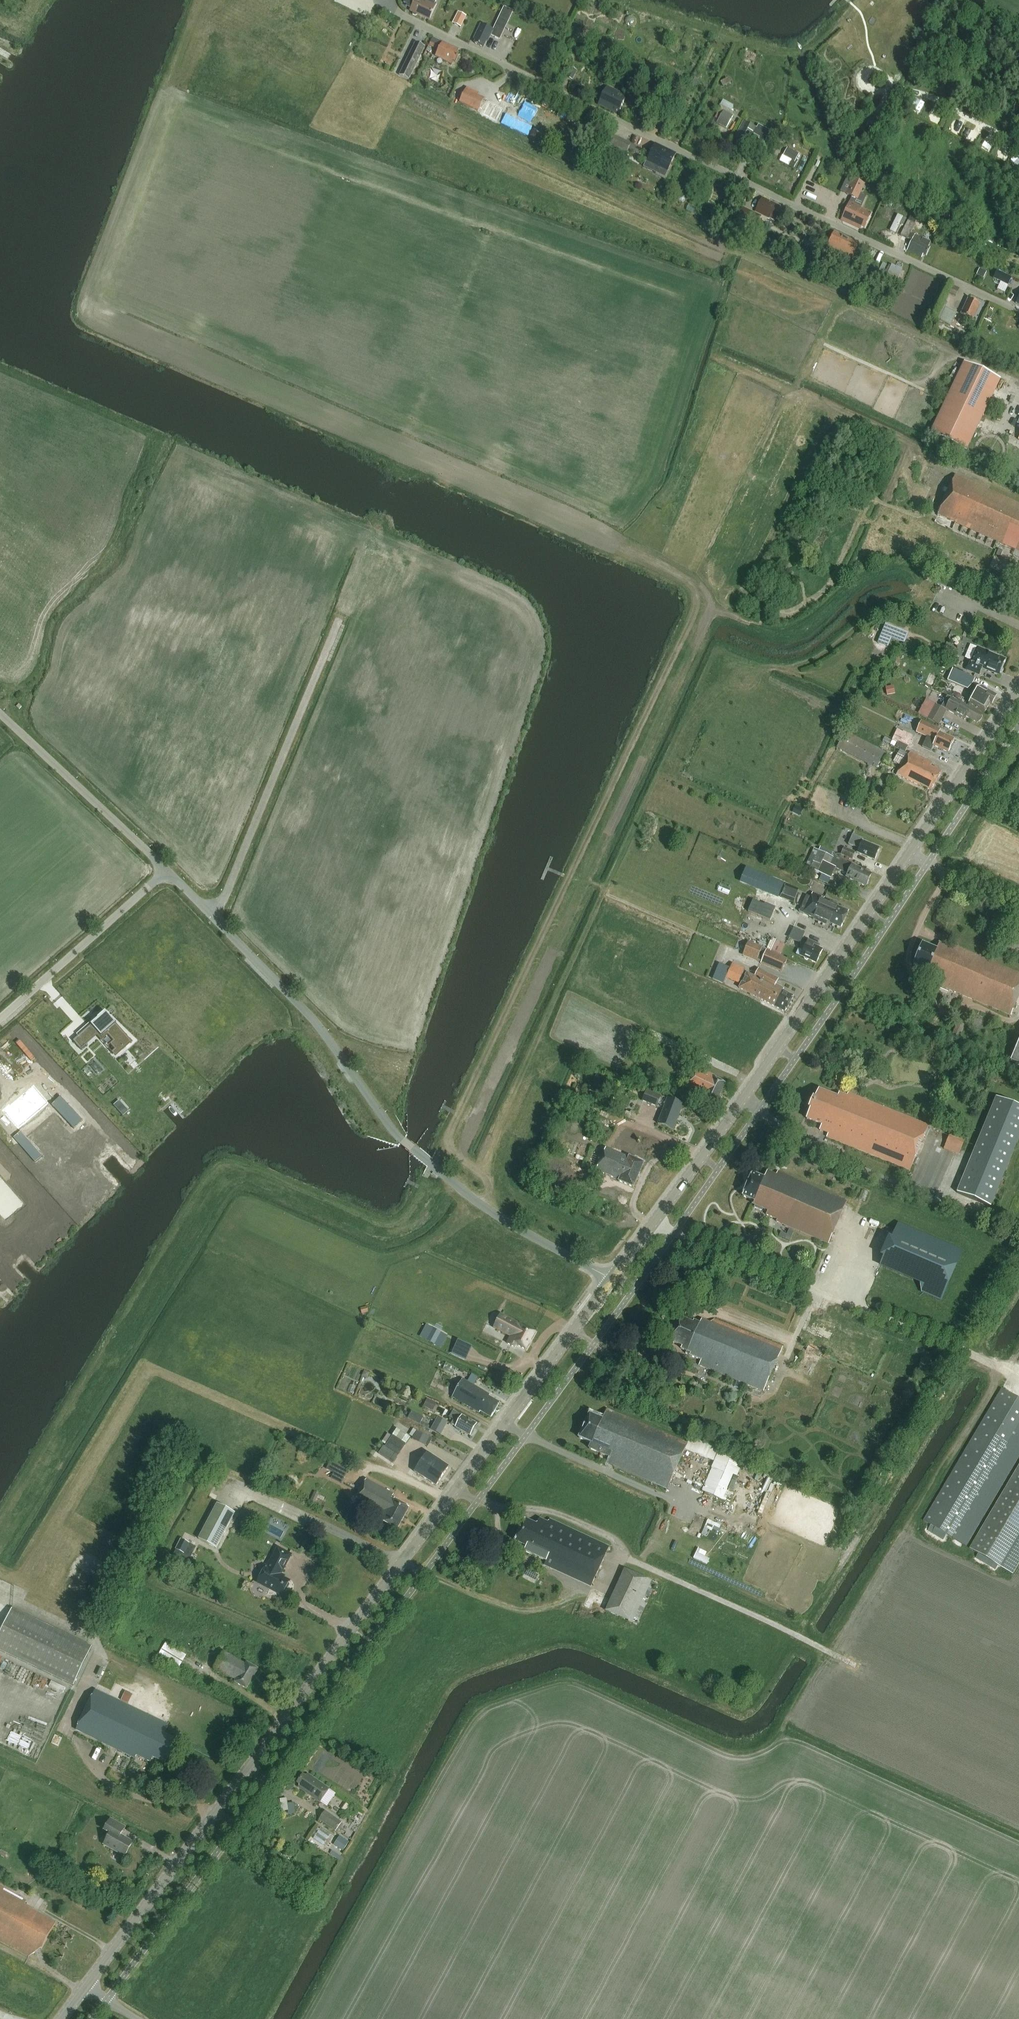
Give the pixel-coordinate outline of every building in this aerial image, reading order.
[(435,3),(436,0),(405,0),(404,3),(407,5),(406,6),(411,9),(410,11),(412,12),(413,15),(416,16),(418,14),(429,20),(437,4),(435,3)] [(458,13),(453,23),(461,27),(466,16),(458,13)] [(500,40),(505,28),(496,24),(493,29),(481,24),(474,39),(476,40),(475,43),(484,47),(487,41),(488,41),(491,35),(500,40)] [(506,47),(512,50),(516,39),(510,37),(506,47)] [(416,43),(400,76),(409,80),(424,47),(416,43)] [(455,62),(459,54),(456,53),(458,50),(443,43),(436,56),(452,63),(453,60),(455,62)] [(544,57),(541,63),(549,66),(552,61),(550,60),(544,57)] [(571,67),(566,77),(573,80),(577,71),(571,67)] [(617,110),(620,111),(626,97),(619,94),(620,93),(607,87),(599,104),(615,113),(617,110)] [(467,88),(460,103),(478,111),(484,99),(477,96),(478,94),(467,88)] [(649,91),(646,99),(655,103),(659,95),(649,91)] [(498,119),(502,106),(487,100),(482,114),(498,119)] [(719,109),(715,117),(719,119),(718,123),(727,127),(733,116),(729,114),(733,106),(723,100),(719,108),(719,109)] [(765,142),(771,131),(759,125),(757,128),(744,121),(735,137),(738,139),(737,141),(745,146),(746,143),(749,144),(754,134),(760,137),(759,139),(765,142)] [(632,144),(613,135),(607,147),(626,156),(629,149),(632,144)] [(676,154),(655,145),(647,162),(659,168),(656,173),(665,177),(676,154)] [(795,161),(799,154),(787,148),(783,157),(792,161),(794,163),(795,161)] [(863,183),(854,179),(847,193),(853,196),(856,198),(858,193),(863,183)] [(853,196),(851,202),(861,207),(866,196),(858,193),(856,198),(853,196)] [(778,219),(782,211),(779,209),(780,206),(762,197),(756,211),(775,221),(776,218),(778,219)] [(850,202),(841,220),(860,229),(861,226),(864,228),(871,213),(860,208),(861,207),(851,202),(850,202)] [(742,208),(738,216),(757,225),(761,217),(742,208)] [(898,214),(890,230),(895,233),(899,225),(903,226),(907,218),(898,214)] [(900,235),(912,241),(907,250),(922,257),(924,254),(927,256),(930,248),(928,247),(931,242),(915,234),(914,236),(911,234),(915,224),(917,219),(910,215),(900,235)] [(851,259),(859,243),(834,232),(827,247),(851,259)] [(1012,278),(997,271),(993,278),(1008,286),(1012,278)] [(956,296),(959,290),(949,286),(947,291),(956,296)] [(973,320),(980,304),(968,298),(961,314),(973,320)] [(938,320),(944,307),(939,304),(933,318),(938,320)] [(944,307),(938,320),(950,325),(956,312),(944,307)] [(868,338),(872,328),(860,323),(856,333),(868,338)] [(1003,342),(999,353),(1010,357),(1014,346),(1003,342)] [(964,453),(999,381),(963,364),(928,436),(964,453)] [(955,524),(1018,553),(1018,503),(956,474),(936,515),(937,516),(934,523),(952,531),(955,524)] [(938,548),(931,561),(940,566),(947,553),(938,548)] [(884,624),(880,634),(889,638),(904,644),(908,634),(884,624)] [(971,661),(967,670),(979,675),(982,668),(998,675),(999,673),(1001,672),(1003,669),(1002,667),(1005,659),(985,651),(976,647),(972,646),(967,659),(971,661)] [(968,689),(977,679),(953,668),(948,681),(968,689)] [(992,704),(997,696),(985,690),(985,688),(981,686),(977,689),(969,703),(985,712),(990,703),(992,704)] [(947,697),(941,708),(943,709),(965,720),(966,717),(978,723),(979,721),(980,721),(982,717),(981,716),(982,714),(963,704),(962,704),(947,697)] [(937,706),(929,720),(939,725),(947,711),(943,709),(941,708),(937,706)] [(955,740),(939,733),(940,730),(921,721),(916,732),(935,740),(933,745),(949,752),(955,740)] [(873,767),(876,769),(885,752),(845,731),(836,748),(873,767)] [(884,737),(882,741),(890,745),(896,748),(900,750),(905,752),(908,747),(898,742),(897,743),(892,741),(884,737)] [(900,750),(892,762),(901,767),(903,764),(909,754),(905,752),(900,750)] [(909,754),(903,764),(937,781),(942,772),(931,766),(932,763),(910,752),(909,754)] [(900,769),(897,775),(919,786),(920,785),(931,790),(937,781),(903,764),(901,767),(900,769)] [(874,860),(880,848),(863,841),(864,839),(853,835),(849,845),(859,849),(857,853),(874,860)] [(852,864),(852,865),(834,856),(834,854),(820,848),(819,851),(814,849),(805,867),(830,879),(835,869),(847,875),(846,877),(866,887),(872,874),(852,864)] [(844,848),(841,855),(853,860),(856,852),(844,848)] [(747,868),(742,881),(779,896),(784,883),(747,868)] [(794,902),(799,889),(786,884),(781,897),(794,902)] [(720,885),(718,890),(729,894),(731,889),(720,885)] [(826,911),(845,920),(849,912),(837,907),(838,905),(830,902),(829,900),(813,893),(811,897),(807,896),(805,899),(819,905),(818,907),(826,911)] [(841,928),(845,920),(826,911),(818,907),(819,905),(805,899),(799,912),(814,918),(813,920),(826,925),(827,922),(841,928)] [(753,900),(748,912),(770,921),(775,909),(764,905),(753,900)] [(796,941),(800,943),(804,934),(793,928),(788,938),(796,941)] [(817,947),(818,945),(808,940),(806,944),(804,944),(801,950),(803,951),(801,956),(816,964),(823,950),(817,947)] [(914,964),(928,971),(926,976),(941,983),(940,985),(1011,1015),(1018,996),(1018,973),(948,943),(947,945),(940,942),(937,949),(923,943),(914,964)] [(748,943),(743,955),(757,960),(762,962),(761,963),(782,971),(787,959),(748,943)] [(730,969),(727,977),(739,982),(743,974),(730,969)] [(744,976),(738,988),(785,1012),(794,997),(783,991),(784,989),(776,985),(778,979),(758,969),(754,977),(746,972),(744,976)] [(711,979),(722,984),(725,977),(714,972),(711,979)] [(96,1019),(87,1027),(96,1037),(99,1040),(108,1032),(115,1039),(109,1045),(117,1053),(124,1047),(125,1047),(129,1044),(128,1043),(129,1043),(130,1044),(132,1043),(115,1024),(116,1024),(111,1018),(110,1018),(105,1012),(99,1017),(96,1019)] [(956,1023),(950,1037),(956,1039),(962,1025),(956,1023)] [(77,1036),(72,1041),(80,1051),(85,1046),(77,1036)] [(1010,1061),(1018,1065),(1018,1040),(1010,1061)] [(714,1105),(725,1084),(714,1078),(715,1077),(697,1068),(687,1089),(704,1098),(703,1099),(714,1105)] [(5,1103),(0,1107),(0,1109),(15,1125),(43,1099),(28,1084),(6,1104),(5,1103)] [(910,1170),(928,1126),(849,1094),(848,1096),(840,1093),(838,1096),(819,1089),(816,1098),(813,1098),(809,1100),(807,1104),(808,1108),(811,1110),(806,1119),(821,1125),(819,1130),(828,1133),(826,1137),(910,1170)] [(660,1098),(646,1092),(642,1102),(656,1108),(660,1098)] [(83,1120),(61,1096),(51,1105),(74,1129),(83,1120)] [(1018,1139),(1018,1107),(995,1097),(956,1193),(991,1207),(1018,1139)] [(673,1130),(683,1105),(667,1099),(658,1124),(673,1130)] [(123,1105),(118,1110),(123,1116),(128,1111),(123,1105)] [(21,1131),(13,1138),(35,1162),(42,1156),(21,1131)] [(961,1150),(965,1140),(950,1134),(946,1144),(961,1150)] [(634,1188),(644,1163),(629,1157),(629,1159),(606,1149),(597,1171),(620,1181),(620,1182),(634,1188)] [(829,1244),(847,1202),(778,1172),(777,1175),(767,1171),(764,1178),(752,1173),(742,1196),(754,1201),(753,1204),(756,1206),(756,1207),(763,1210),(764,1209),(767,1211),(766,1214),(776,1219),(775,1221),(829,1244)] [(6,1219),(23,1204),(0,1178),(0,1212),(6,1219)] [(899,1224),(880,1267),(920,1284),(922,1293),(941,1301),(962,1251),(899,1224)] [(525,1350),(535,1332),(518,1323),(518,1324),(502,1315),(496,1327),(512,1336),(507,1344),(515,1348),(516,1345),(525,1350)] [(710,1321),(701,1317),(699,1323),(693,1320),(692,1323),(680,1318),(671,1341),(682,1345),(681,1348),(684,1349),(683,1353),(689,1356),(689,1355),(700,1360),(698,1364),(763,1391),(782,1346),(716,1318),(710,1321)] [(441,1334),(431,1329),(426,1340),(435,1345),(441,1334)] [(817,1361),(821,1351),(807,1345),(803,1355),(817,1361)] [(471,1375),(467,1382),(473,1385),(477,1378),(471,1375)] [(491,1418),(500,1403),(489,1397),(490,1395),(473,1385),(467,1382),(463,1379),(452,1398),(479,1413),(480,1411),(491,1418)] [(923,1521),(930,1526),(928,1530),(943,1539),(945,1535),(966,1547),(1018,1457),(1018,1399),(1001,1389),(923,1521)] [(434,1410),(438,1405),(428,1399),(425,1405),(434,1410)] [(666,1488),(686,1443),(606,1408),(601,1419),(589,1414),(578,1437),(591,1443),(588,1449),(608,1457),(606,1462),(666,1488)] [(409,1410),(406,1419),(419,1423),(422,1414),(409,1410)] [(470,1435),(476,1424),(462,1416),(453,1411),(450,1417),(454,1420),(451,1425),(456,1427),(455,1427),(470,1435)] [(437,1417),(430,1429),(440,1435),(447,1422),(437,1417)] [(393,1463),(410,1438),(397,1429),(385,1447),(384,1446),(379,1454),(393,1463)] [(416,1431),(412,1439),(428,1447),(432,1438),(416,1431)] [(436,1486),(448,1467),(427,1453),(414,1472),(436,1486)] [(722,1500),(738,1462),(722,1455),(705,1492),(707,1493),(722,1500)] [(970,1547),(978,1552),(976,1557),(992,1566),(995,1562),(1003,1567),(1013,1573),(1018,1563),(1018,1465),(970,1547)] [(397,1530),(409,1508),(391,1499),(393,1495),(366,1479),(354,1501),(381,1516),(379,1520),(397,1530)] [(218,1504),(199,1539),(216,1548),(235,1513),(218,1504)] [(591,1585),(609,1545),(549,1518),(548,1522),(539,1518),(536,1525),(525,1520),(515,1541),(526,1546),(524,1551),(545,1561),(544,1564),(591,1585)] [(708,1520),(704,1527),(711,1531),(715,1523),(708,1520)] [(188,1544),(181,1540),(176,1549),(184,1553),(188,1544)] [(257,1582),(282,1595),(285,1588),(287,1588),(289,1585),(288,1583),(289,1581),(281,1577),(280,1575),(291,1555),(277,1548),(267,1567),(265,1566),(257,1582)] [(603,1610),(638,1624),(655,1580),(621,1566),(603,1610)] [(0,1634),(0,1651),(73,1686),(92,1647),(12,1609),(0,1634)] [(186,1655),(166,1643),(158,1657),(178,1669),(186,1655)] [(247,1689),(258,1669),(246,1662),(245,1664),(224,1652),(215,1668),(236,1680),(235,1682),(247,1689)] [(165,1764),(176,1741),(163,1735),(168,1726),(95,1691),(76,1731),(135,1759),(136,1755),(150,1762),(152,1758),(165,1764)] [(123,1696),(120,1701),(128,1704),(130,1699),(123,1696)] [(298,1786),(320,1801),(329,1789),(307,1773),(305,1776),(302,1775),(298,1781),(300,1783),(298,1786)] [(325,1811),(319,1819),(335,1831),(338,1826),(341,1822),(325,1811)] [(110,1820),(104,1831),(109,1834),(103,1845),(125,1857),(133,1843),(120,1836),(125,1828),(110,1820)] [(321,1828),(313,1839),(323,1845),(330,1834),(321,1828)] [(339,1836),(333,1845),(343,1851),(349,1842),(339,1836)] [(57,1923),(25,1905),(27,1901),(0,1886),(0,1941),(29,1956),(42,1949),(57,1923)]
